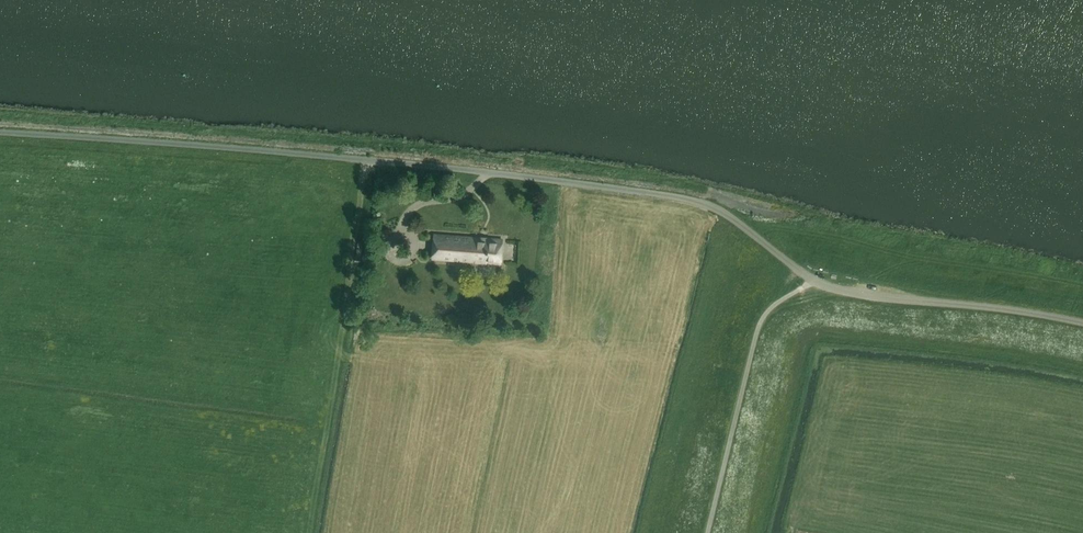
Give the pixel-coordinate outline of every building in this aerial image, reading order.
[(433,238),(431,262),(500,267),(501,243),(433,238)]
